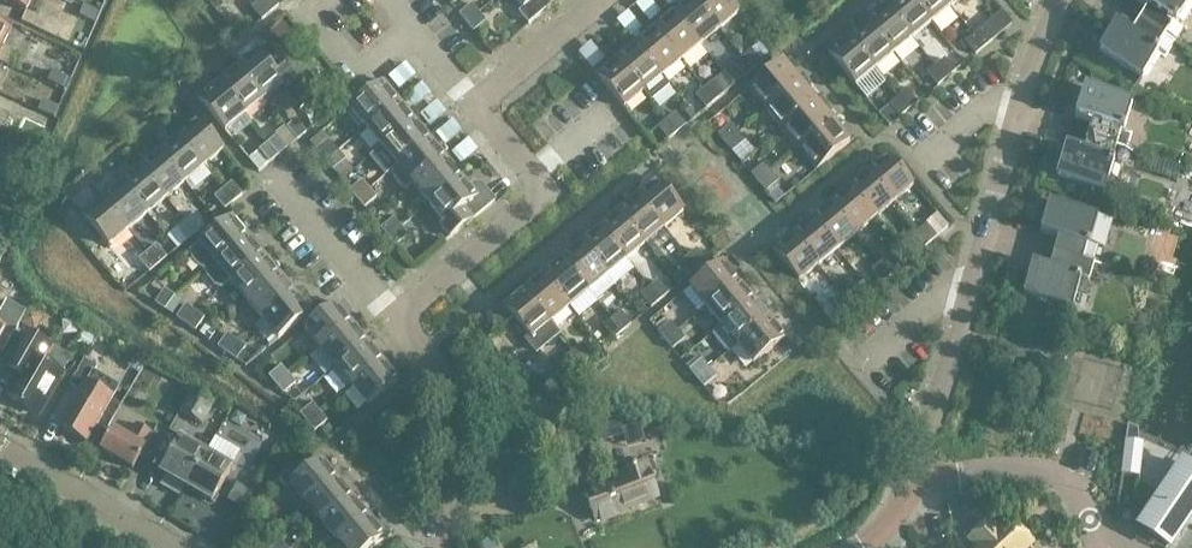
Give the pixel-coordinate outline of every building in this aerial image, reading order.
[(0,1),(27,12),(32,0),(0,0),(0,1)] [(270,12),(260,0),(259,0),(251,7),(261,19),(270,12)] [(270,12),(278,5),(274,0),(260,0),(270,12)] [(551,4),(547,0),(516,0),(522,8),(518,12),(528,23),(551,4)] [(719,29),(695,0),(685,0),(672,11),(700,44),(719,29)] [(719,29),(738,12),(728,0),(695,0),(719,29)] [(931,22),(913,0),(889,0),(884,4),(912,38),(931,22)] [(950,6),(945,0),(913,0),(931,22),(950,6)] [(1190,0),(1136,0),(1148,7),(1139,21),(1174,43),(1184,28),(1176,23),(1190,0)] [(466,23),(479,12),(471,3),(459,14),(466,23)] [(893,53),(912,38),(884,4),(866,20),(893,53)] [(79,16),(94,22),(98,11),(84,5),(79,16)] [(681,60),(700,44),(672,11),(653,26),(681,60)] [(479,12),(466,23),(473,31),(486,21),(479,12)] [(875,69),(893,53),(866,20),(847,35),(875,69)] [(1165,58),(1174,43),(1139,21),(1130,34),(1115,25),(1098,52),(1141,78),(1157,53),(1165,58)] [(915,57),(927,71),(946,55),(958,69),(968,61),(937,23),(923,34),(931,44),(915,57)] [(662,76),(681,60),(653,26),(634,42),(662,76)] [(993,40),(984,29),(982,27),(973,34),(984,47),(993,40)] [(10,34),(0,29),(0,55),(10,34)] [(286,88),(296,79),(258,34),(267,46),(258,53),(255,49),(235,66),(263,99),(282,83),(286,88)] [(975,54),(984,47),(973,34),(964,41),(975,54)] [(855,85),(875,69),(847,35),(827,51),(855,85)] [(643,91),(662,76),(634,42),(615,58),(643,91)] [(742,56),(753,69),(761,62),(750,49),(742,56)] [(13,55),(8,66),(26,75),(31,64),(13,55)] [(744,77),(753,69),(742,56),(733,64),(744,77)] [(623,107),(643,91),(615,58),(596,74),(623,107)] [(935,65),(946,78),(955,71),(944,58),(935,65)] [(766,109),(799,81),(782,61),(749,89),(766,109)] [(8,66),(0,62),(0,77),(3,79),(4,77),(21,85),(26,75),(8,66)] [(937,85),(946,78),(935,65),(927,72),(937,85)] [(244,115),(263,99),(235,66),(216,81),(244,115)] [(52,70),(47,81),(63,89),(68,78),(52,70)] [(298,79),(284,91),(298,107),(312,94),(298,79)] [(366,128),(400,100),(383,80),(350,108),(366,128)] [(225,131),(244,115),(216,81),(197,97),(225,131)] [(715,101),(723,94),(713,81),(704,88),(715,101)] [(782,129),(816,101),(799,81),(766,109),(782,129)] [(1124,129),(1132,102),(1083,86),(1074,117),(1092,122),(1087,138),(1127,150),(1133,132),(1124,129)] [(706,108),(715,101),(704,88),(696,95),(706,108)] [(898,97),(908,109),(917,102),(906,89),(898,97)] [(899,117),(908,109),(898,97),(889,104),(899,117)] [(42,100),(38,110),(53,117),(58,107),(42,100)] [(382,147),(415,119),(400,100),(366,128),(382,147)] [(799,149),(833,121),(816,101),(782,129),(799,149)] [(666,119),(677,132),(685,125),(675,112),(666,119)] [(1,127),(27,139),(32,130),(5,118),(6,117),(0,114),(0,127),(1,127)] [(204,167),(223,150),(197,118),(177,135),(204,167)] [(398,166),(431,138),(415,119),(382,147),(398,166)] [(668,139),(677,132),(666,119),(657,126),(668,139)] [(297,140),(305,132),(295,120),(287,127),(297,140)] [(816,170),(850,142),(833,121),(799,149),(816,170)] [(725,143),(738,132),(730,123),(718,134),(725,143)] [(732,152),(745,140),(738,132),(725,143),(732,152)] [(185,182),(204,167),(177,135),(158,151),(185,182)] [(278,155),(287,148),(277,136),(268,143),(278,155)] [(406,190),(413,185),(447,157),(431,138),(398,166),(391,171),(392,172),(394,178),(400,186),(406,189),(406,190)] [(1122,167),(1127,150),(1087,138),(1082,153),(1065,148),(1056,178),(1104,192),(1113,164),(1122,167)] [(325,161),(338,151),(330,142),(317,152),(325,161)] [(269,162),(278,155),(268,143),(259,150),(269,162)] [(166,198),(185,182),(158,151),(139,166),(166,198)] [(338,151),(325,161),(332,170),(345,159),(338,151)] [(893,202),(912,187),(913,186),(886,154),(867,170),(893,202)] [(429,204),(463,176),(447,157),(413,185),(429,204)] [(758,182),(771,172),(764,164),(751,174),(758,182)] [(147,214),(166,198),(139,166),(121,182),(147,214)] [(874,218),(893,202),(867,170),(848,186),(874,218)] [(771,172),(758,182),(766,191),(778,181),(771,172)] [(485,187),(477,193),(463,176),(429,204),(444,222),(440,226),(449,237),(473,218),(495,200),(485,187)] [(22,188),(0,177),(0,195),(15,203),(22,188)] [(636,195),(663,228),(683,212),(656,179),(636,195)] [(357,199),(369,189),(362,180),(349,190),(357,199)] [(128,230),(147,214),(121,182),(102,198),(128,230)] [(223,189),(234,202),(242,195),(231,182),(223,189)] [(856,234),(874,218),(848,186),(829,201),(856,234)] [(225,209),(234,202),(223,189),(214,196),(225,209)] [(369,189),(357,199),(364,208),(376,197),(369,189)] [(645,244),(663,228),(636,195),(617,210),(645,244)] [(109,246),(128,230),(102,198),(82,214),(109,246)] [(837,249),(856,234),(829,201),(810,217),(837,249)] [(1090,243),(1097,215),(1048,201),(1040,232),(1057,237),(1053,252),(1093,264),(1098,246),(1090,243)] [(626,259),(645,244),(617,210),(598,226),(626,259)] [(185,221),(196,234),(205,226),(193,214),(185,221)] [(130,230),(146,251),(159,241),(168,253),(177,247),(165,230),(161,234),(147,216),(130,230)] [(246,223),(242,226),(233,216),(188,251),(189,252),(191,251),(193,258),(199,265),(205,269),(203,271),(204,271),(249,235),(246,231),(250,228),(246,223)] [(818,265),(837,249),(810,217),(791,233),(818,265)] [(388,237),(401,227),(393,218),(380,228),(388,237)] [(187,241),(196,234),(185,221),(176,228),(187,241)] [(917,231),(928,244),(937,237),(926,224),(917,231)] [(607,275),(626,259),(598,226),(579,242),(586,250),(607,275)] [(401,227),(388,237),(395,246),(407,235),(401,227)] [(919,251),(928,244),(917,231),(909,238),(919,251)] [(799,281),(818,265),(791,233),(772,249),(799,281)] [(219,290),(265,254),(249,235),(204,271),(204,272),(206,270),(209,277),(214,284),(220,288),(219,290)] [(607,275),(586,250),(579,242),(560,257),(586,288),(588,291),(607,275)] [(157,266),(166,258),(156,245),(147,253),(157,266)] [(687,256),(697,269),(706,262),(695,249),(687,256)] [(1089,281),(1093,264),(1053,252),(1049,267),(1031,263),(1023,293),(1072,307),(1080,278),(1089,281)] [(149,273),(157,266),(147,253),(138,260),(149,273)] [(246,301),(280,273),(265,254),(219,290),(220,291),(230,283),(246,301)] [(890,275),(899,268),(888,255),(880,262),(890,275)] [(689,276),(697,269),(687,256),(678,263),(689,276)] [(588,291),(586,288),(560,257),(541,273),(569,306),(588,291)] [(706,307),(739,279),(723,259),(689,286),(706,307)] [(882,282),(890,275),(880,262),(871,270),(882,282)] [(261,320),(296,291),(280,273),(246,301),(261,320)] [(550,322),(569,306),(541,273),(522,289),(550,322)] [(721,325),(755,298),(739,279),(706,307),(721,325)] [(649,288),(659,300),(668,293),(658,280),(649,288)] [(842,294),(853,307),(861,300),(850,287),(842,294)] [(651,307),(659,300),(649,288),(640,294),(651,307)] [(559,333),(550,322),(522,289),(503,305),(530,338),(527,341),(535,352),(559,333)] [(165,310),(175,297),(165,290),(155,303),(165,310)] [(277,339),(312,311),(296,291),(261,320),(277,339)] [(844,314),(853,307),(842,294),(833,302),(844,314)] [(175,297),(165,310),(173,315),(182,302),(175,297)] [(728,351),(737,344),(770,317),(755,298),(721,325),(713,333),(728,351)] [(26,313),(6,301),(0,312),(0,344),(4,337),(10,341),(21,320),(26,313)] [(320,348),(353,322),(336,302),(304,328),(320,348)] [(186,325),(195,311),(186,305),(176,318),(186,325)] [(186,325),(195,331),(204,318),(195,311),(186,325)] [(611,319),(621,332),(631,324),(620,311),(611,319)] [(770,317),(737,344),(753,364),(787,336),(770,317)] [(1081,339),(1082,337),(1085,325),(1056,317),(1052,331),(1081,339)] [(613,338),(621,332),(611,319),(603,326),(613,338)] [(665,340),(678,330),(670,321),(658,332),(665,340)] [(336,367),(368,340),(353,322),(320,348),(336,367)] [(216,337),(219,334),(217,333),(218,331),(213,328),(207,335),(212,339),(215,336),(216,337)] [(672,349),(685,338),(678,330),(665,340),(672,349)] [(19,376),(6,397),(37,415),(61,373),(42,362),(50,348),(25,333),(4,368),(19,376)] [(227,354),(237,340),(227,334),(217,347),(227,354)] [(227,354),(236,361),(245,367),(250,361),(240,355),(246,347),(237,340),(227,354)] [(351,386),(384,359),(368,340),(336,367),(351,386)] [(573,350),(584,363),(593,356),(582,343),(573,350)] [(575,370),(584,363),(573,350),(565,357),(575,370)] [(101,375),(94,389),(86,385),(97,366),(84,359),(70,384),(81,390),(59,427),(86,443),(118,385),(101,375)] [(368,406),(400,379),(384,359),(351,386),(368,406)] [(696,378),(709,368),(702,359),(689,369),(696,378)] [(276,385),(289,375),(282,366),(268,376),(276,385)] [(709,368),(696,378),(703,387),(716,376),(709,368)] [(289,375),(276,385),(283,394),(296,383),(289,375)] [(203,426),(215,405),(215,404),(192,390),(179,412),(203,426)] [(307,423),(320,412),(313,403),(299,414),(307,423)] [(320,412),(307,423),(314,432),(327,421),(320,412)] [(596,443),(624,436),(621,420),(592,427),(596,443)] [(136,424),(129,436),(113,427),(100,451),(132,470),(153,434),(136,424)] [(252,460),(267,435),(249,424),(234,450),(252,460)] [(186,487),(206,451),(194,444),(197,439),(184,431),(160,472),(186,487)] [(1121,474),(1138,476),(1143,443),(1125,440),(1121,474)] [(223,452),(220,459),(206,451),(186,487),(212,502),(233,466),(237,460),(223,452)] [(306,503),(338,477),(322,457),(298,477),(292,469),(279,479),(286,488),(290,484),(306,503)] [(601,524),(617,519),(615,516),(660,499),(648,462),(621,471),(623,476),(583,491),(595,524),(600,522),(601,524)] [(1191,510),(1191,470),(1183,464),(1146,520),(1153,524),(1148,532),(1168,545),(1191,510)] [(322,522),(354,496),(338,477),(306,503),(322,522)] [(337,541),(369,515),(354,496),(322,522),(337,541)] [(337,541),(343,547),(368,547),(385,534),(369,515),(337,541)] [(1031,542),(1007,518),(997,528),(990,520),(969,540),(977,547),(1025,547),(1031,542)] [(498,546),(479,523),(466,534),(478,547),(496,547),(498,546)]
